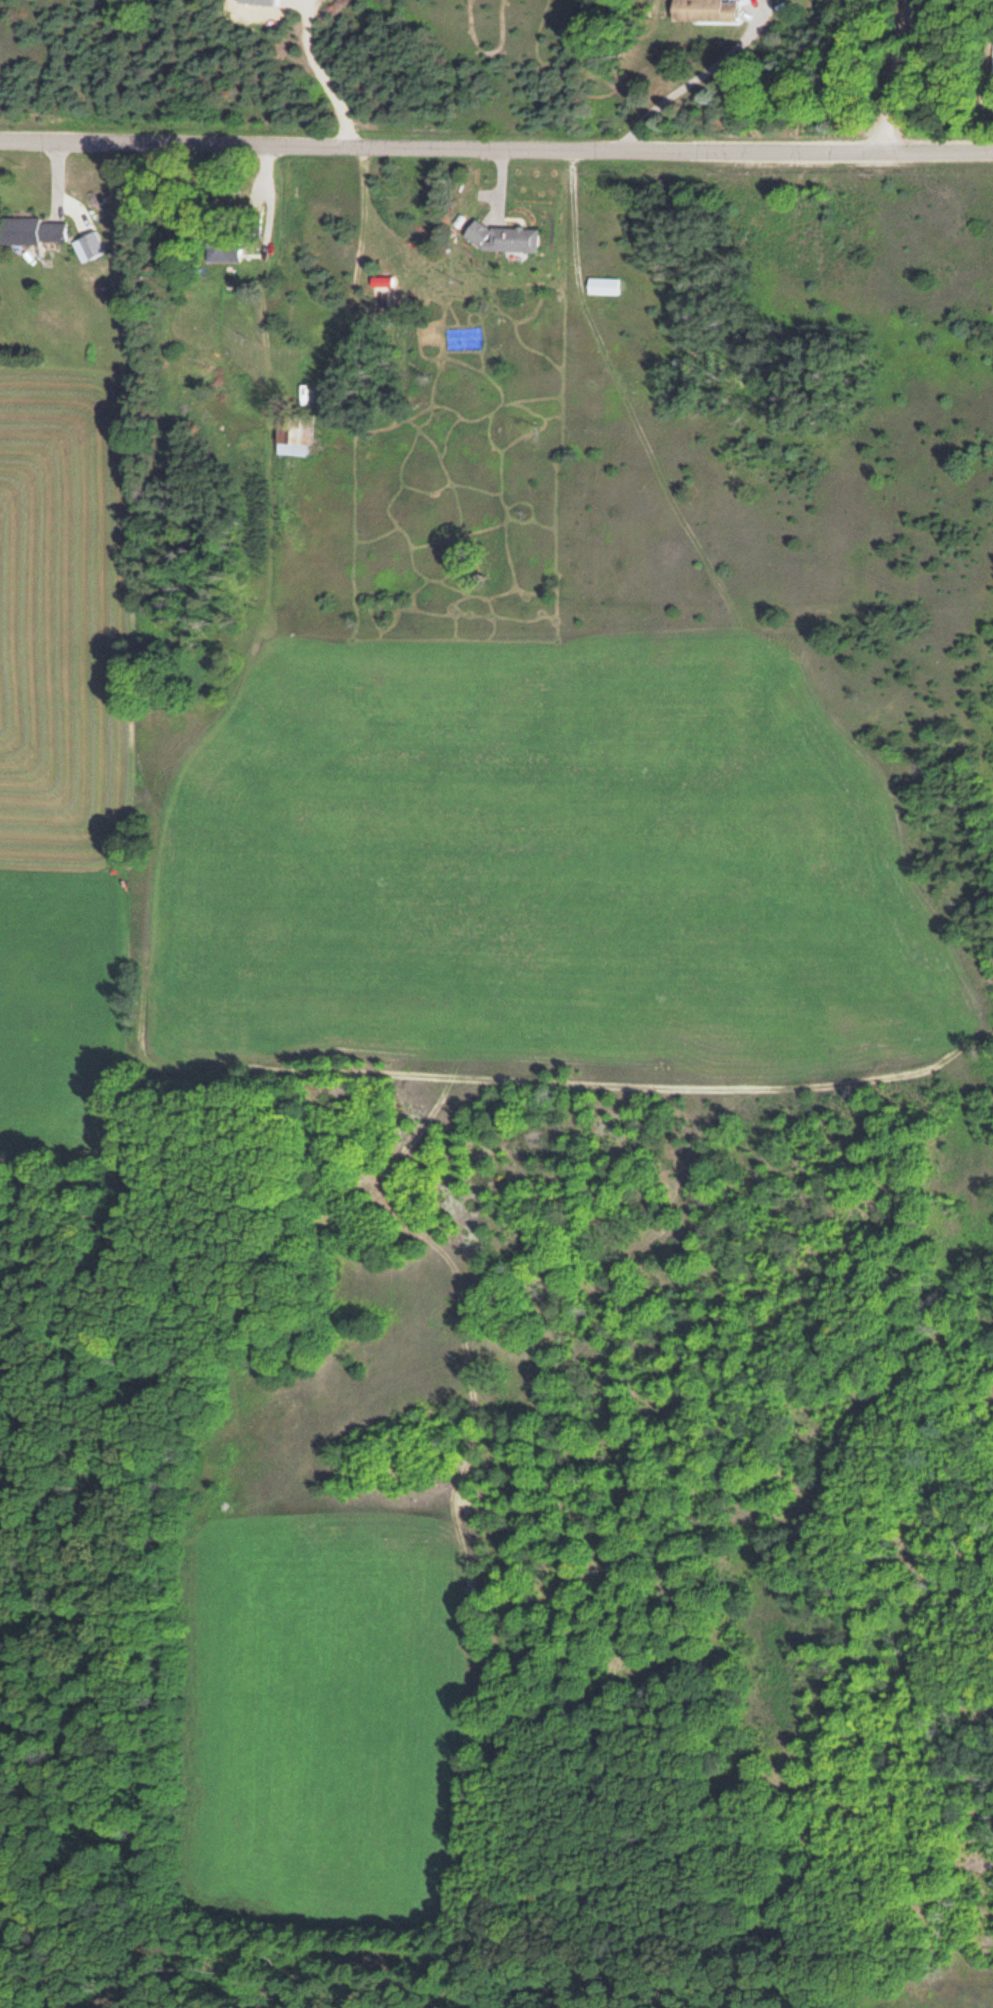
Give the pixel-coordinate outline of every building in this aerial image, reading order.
[(735,21),(736,0),(670,0),(669,20),(735,21)] [(64,242),(64,219),(0,219),(0,242),(64,242)] [(536,249),(537,227),(465,225),(465,247),(536,249)] [(77,236),(86,258),(104,250),(95,228),(77,236)] [(239,260),(239,232),(205,231),(205,260),(239,260)] [(618,277),(586,277),(586,293),(618,293),(618,277)] [(703,345),(689,345),(689,361),(703,361),(703,345)] [(276,455),(311,455),(311,413),(276,413),(276,455)]
